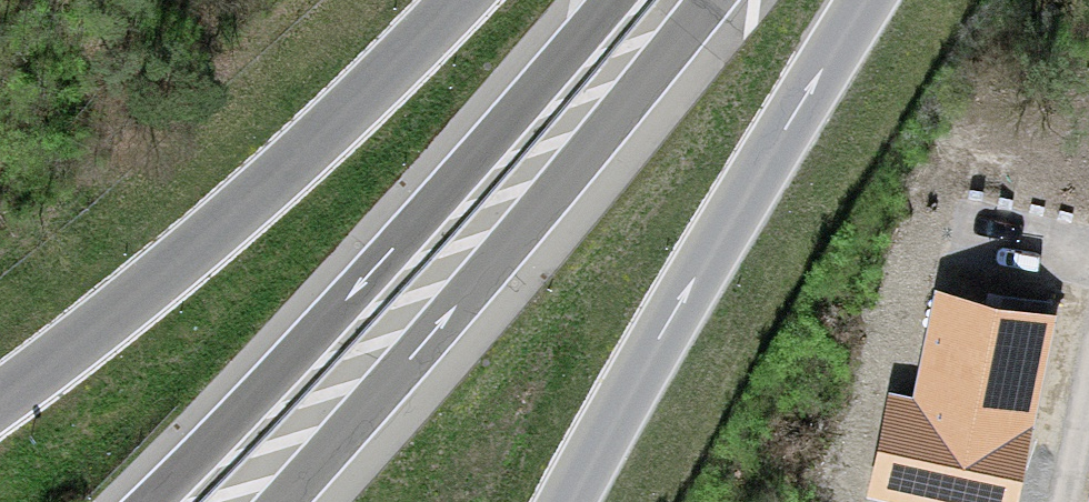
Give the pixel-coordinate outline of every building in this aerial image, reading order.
[(1014,323),(969,314),(959,366),(1040,382),(1054,309),(1018,302),(1014,323)] [(894,397),(873,491),(922,501),(1015,501),(1032,428),(894,397)]
